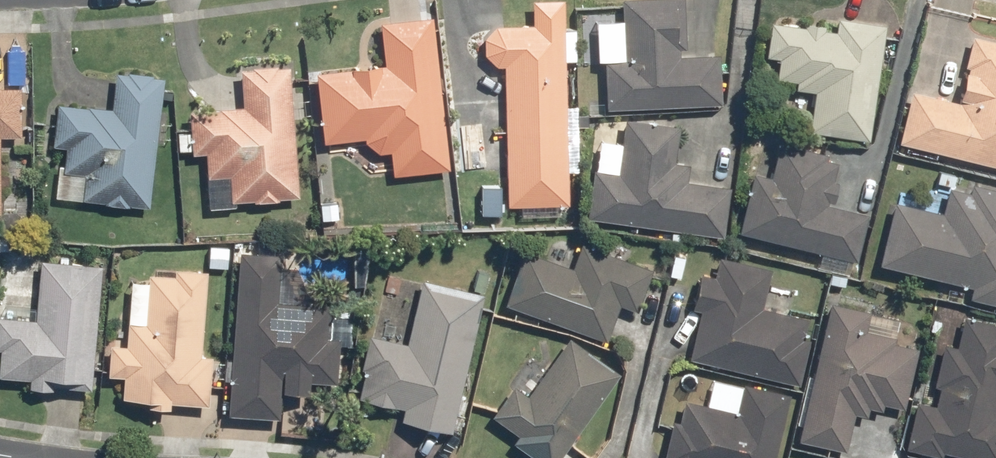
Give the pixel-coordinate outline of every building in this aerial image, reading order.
[(719,105),(718,55),(683,56),(681,0),(619,0),(619,21),(591,22),(593,63),(601,63),(603,110),(719,105)] [(447,170),(430,16),(376,23),(381,65),(311,73),(319,145),(360,140),(375,154),(386,153),(389,177),(447,170)] [(805,133),(867,141),(883,25),(834,19),(832,30),(767,21),(762,58),(775,60),(772,80),(792,82),(791,90),(810,93),(805,133)] [(564,108),(561,23),(490,25),(479,38),(480,54),(492,68),(500,68),(503,207),(566,205),(565,173),(577,172),(575,108),(564,108)] [(894,145),(995,169),(995,42),(969,35),(952,102),(907,91),(894,145)] [(296,197),(285,66),(235,70),(238,107),(184,111),(188,154),(202,152),(207,210),(234,208),(233,202),(296,197)] [(147,209),(162,78),(112,72),(107,109),(53,103),(48,147),(63,148),(61,166),(55,165),(51,198),(147,209)] [(17,138),(17,88),(0,88),(0,138),(17,138)] [(593,140),(583,220),(722,239),(728,187),(686,181),(688,165),(672,163),(677,127),(622,119),(619,144),(593,140)] [(749,173),(734,233),(854,263),(867,214),(831,205),(837,183),(830,181),(836,158),(777,143),(768,178),(749,173)] [(995,306),(995,190),(967,183),(964,193),(945,188),(939,214),(891,203),(876,266),(967,288),(965,299),(995,306)] [(521,250),(500,304),(604,343),(618,307),(634,313),(650,270),(578,243),(568,268),(521,250)] [(235,250),(223,416),(278,420),(280,392),(306,394),(307,383),(333,385),(337,339),(326,338),(329,306),(274,302),(278,253),(235,250)] [(684,360),(797,386),(812,321),(759,308),(768,269),(716,257),(711,277),(697,274),(688,311),(696,313),(684,360)] [(88,393),(98,265),(36,260),(31,320),(0,317),(0,379),(26,382),(26,388),(88,393)] [(117,401),(205,408),(209,357),(197,356),(204,271),(169,268),(169,277),(144,275),(143,281),(129,280),(124,345),(106,344),(104,378),(119,380),(117,401)] [(396,423),(448,434),(480,295),(419,281),(405,344),(366,335),(351,398),(399,409),(396,423)] [(825,302),(793,442),(842,453),(851,415),(863,418),(865,409),(877,412),(879,405),(902,410),(916,348),(892,343),(893,338),(862,331),(866,312),(825,302)] [(900,449),(938,457),(995,457),(995,414),(994,414),(995,407),(995,325),(960,316),(953,346),(938,343),(924,403),(911,400),(900,449)] [(530,457),(556,457),(616,374),(565,337),(524,395),(511,386),(489,416),(515,435),(509,443),(530,457)] [(787,396),(711,379),(704,406),(674,399),(660,457),(773,457),(787,396)]
